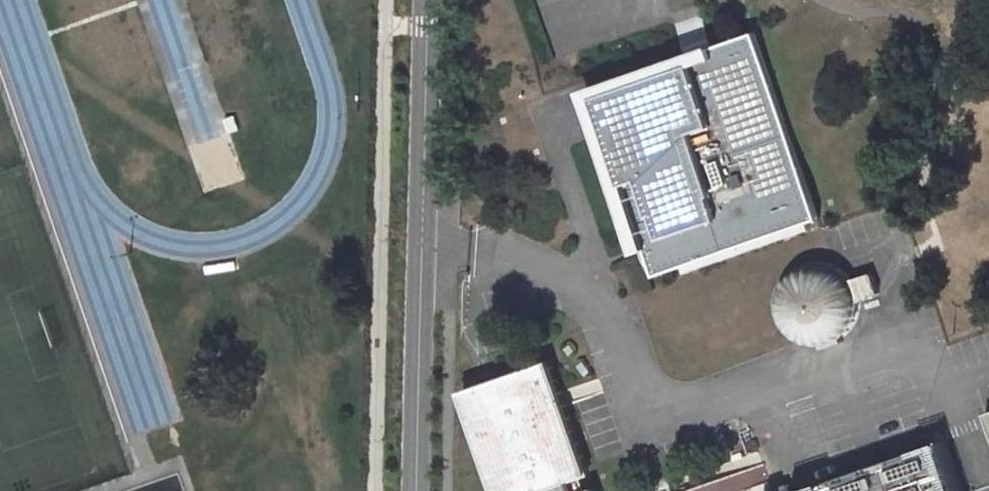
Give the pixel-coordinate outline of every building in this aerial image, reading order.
[(593,100),(654,274),(817,217),(786,129),(780,114),(752,33),(717,45),(719,53),(686,65),(604,93),(592,98),(593,100)] [(684,57),(686,65),(719,53),(717,45),(696,53),(684,57)] [(856,313),(857,302),(880,294),(872,272),(850,280),(846,274),(840,269),(833,265),(828,264),(820,262),(812,262),(802,264),(793,269),(789,272),(783,278),(778,287),(775,297),(774,302),(775,309),(778,319),(783,329),(786,332),(792,337),(800,341),(802,342),(812,345),(820,345),(827,343),(837,339),(845,333),(853,322),(856,313)] [(582,477),(589,475),(549,361),(493,380),(478,386),(462,392),(497,490),(587,490),(582,477)] [(799,490),(959,490),(955,477),(942,441),(799,490)] [(739,490),(770,481),(766,468),(684,490),(739,490)]
